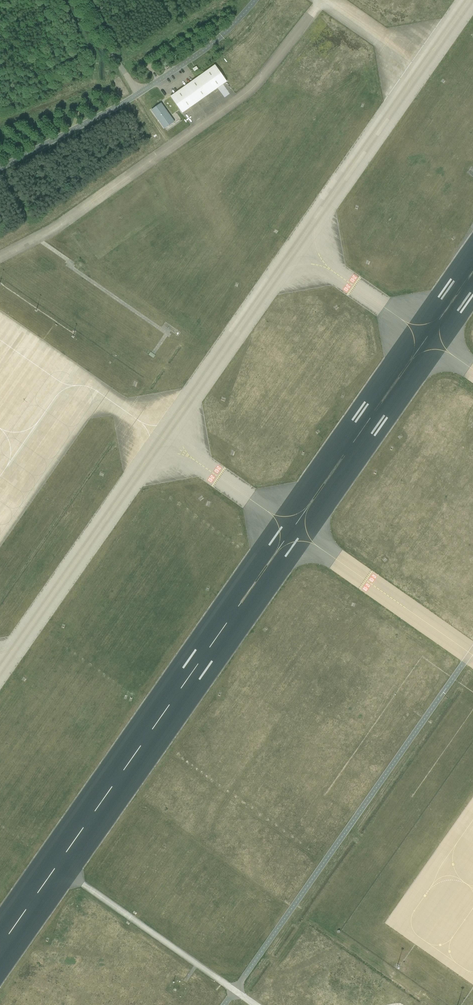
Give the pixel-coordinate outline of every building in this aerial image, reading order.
[(170,96),(171,97),(179,109),(182,113),(227,82),(215,65),(198,77),(170,96)] [(161,103),(151,110),(164,128),(174,122),(161,103)]
